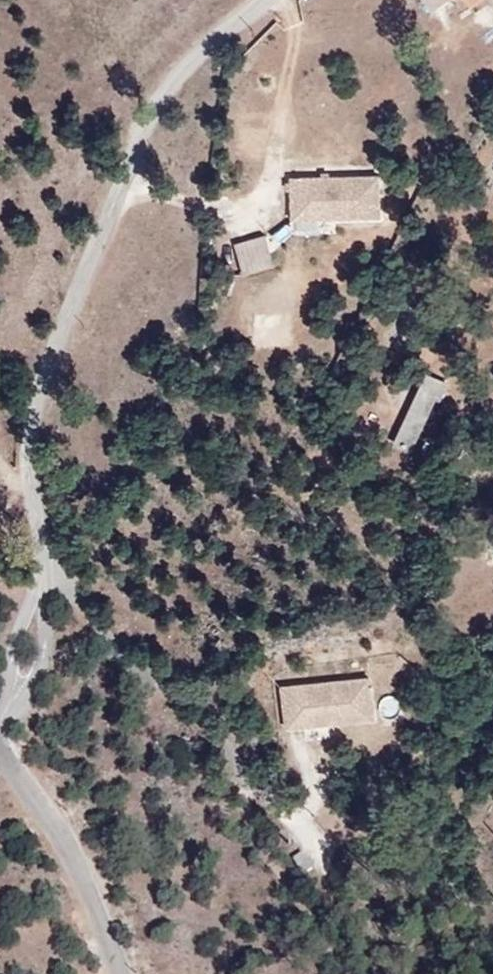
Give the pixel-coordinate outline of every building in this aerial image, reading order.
[(290,219),(295,219),(378,219),(377,174),(290,174),(290,219)] [(239,277),(272,266),(263,235),(229,244),(239,277)] [(442,385),(424,377),(393,445),(405,451),(430,399),(436,401),(442,385)] [(287,733),(380,722),(374,678),(283,687),(287,733)]
